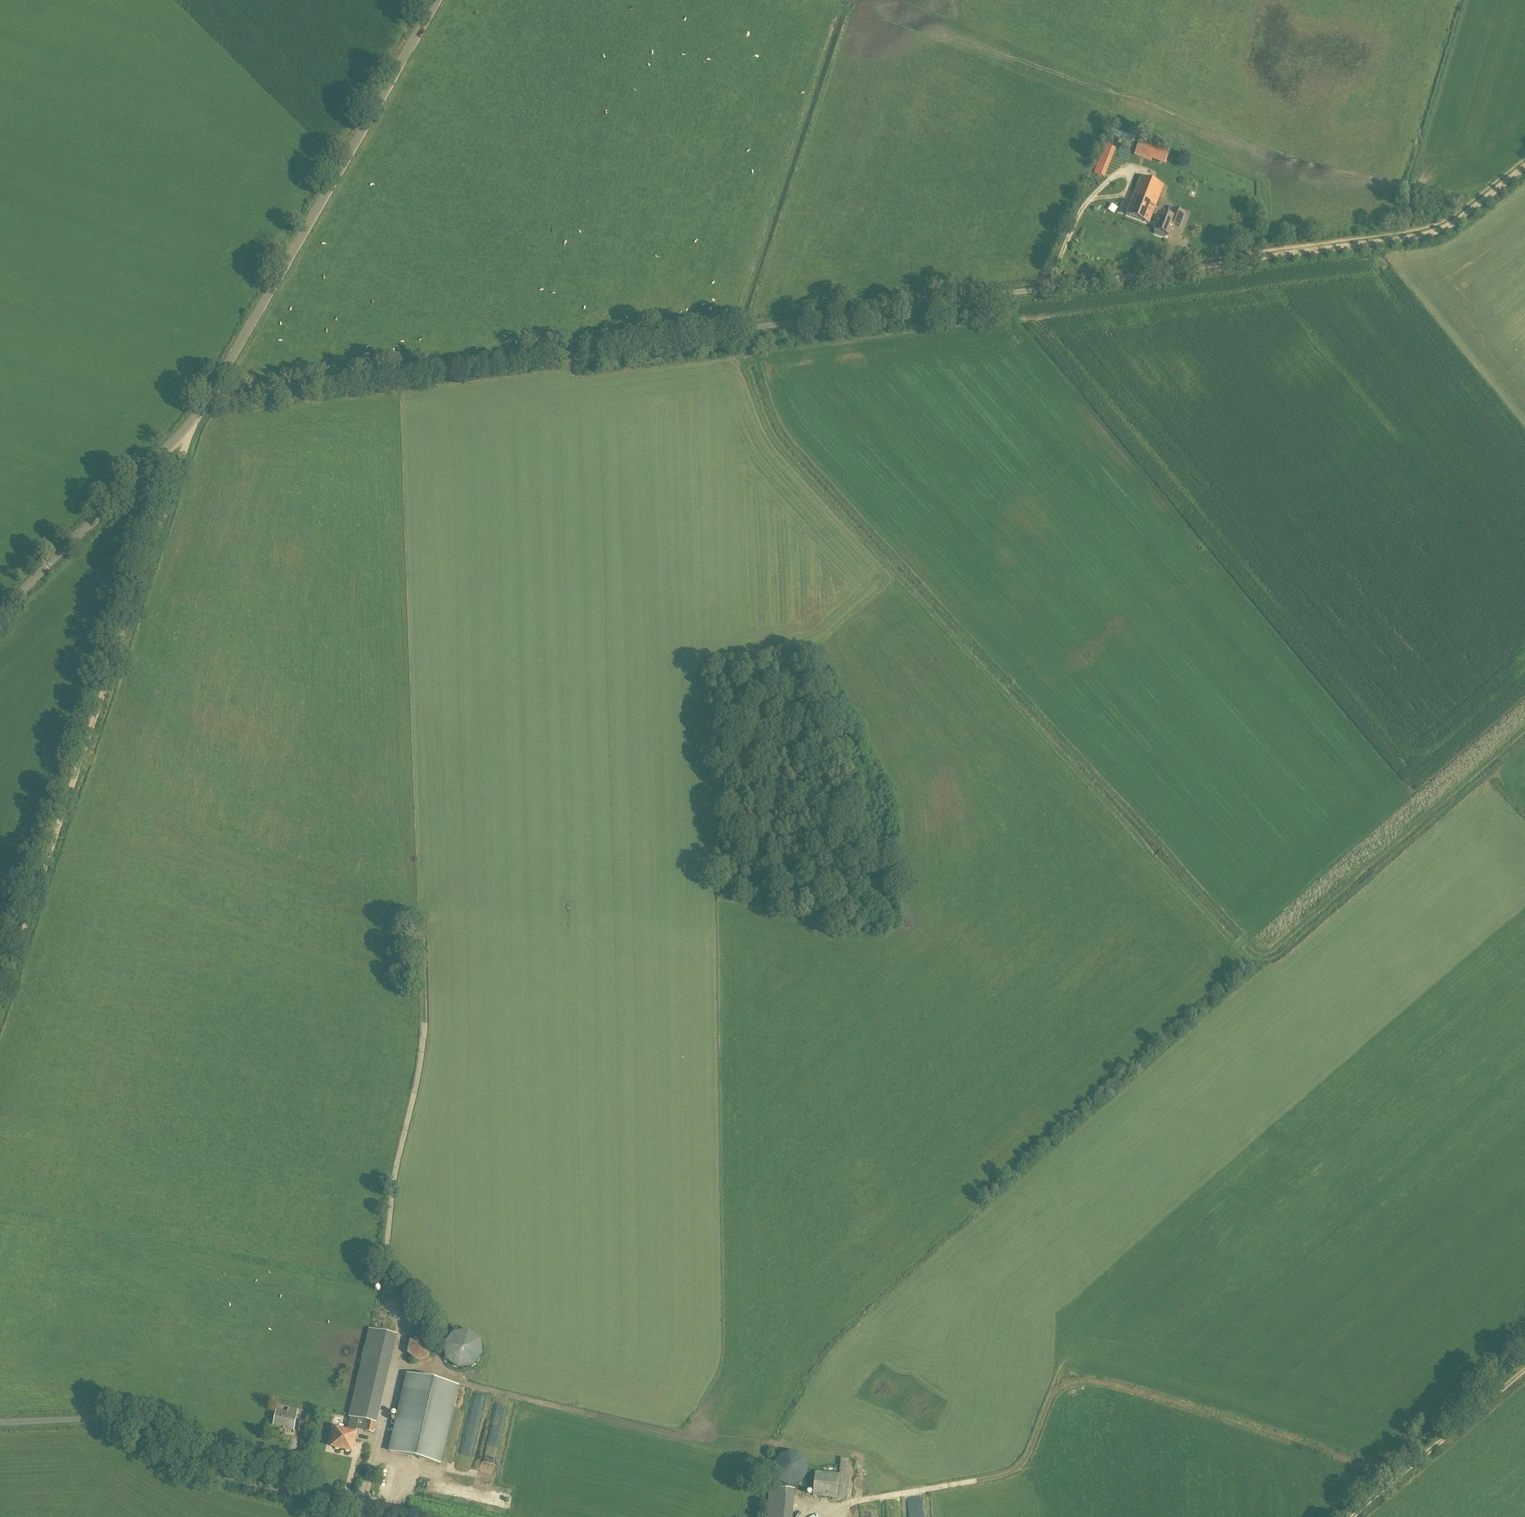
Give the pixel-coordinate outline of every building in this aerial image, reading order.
[(1133,148),(1136,136),(1112,129),(1110,135),(1119,138),(1117,144),(1133,148)] [(1140,139),(1134,156),(1151,162),(1157,145),(1140,139)] [(1103,151),(1113,155),(1115,149),(1105,145),(1103,151)] [(1105,178),(1107,172),(1096,169),(1094,174),(1105,178)] [(1152,215),(1154,210),(1163,187),(1141,178),(1126,215),(1149,224),(1152,215)] [(1154,210),(1152,215),(1158,217),(1153,230),(1155,231),(1154,233),(1155,234),(1165,238),(1167,237),(1167,236),(1169,237),(1172,229),(1173,230),(1175,225),(1180,227),(1185,214),(1173,209),(1170,216),(1154,210)] [(453,1333),(444,1345),(446,1360),(458,1370),(473,1368),(483,1355),(481,1340),(468,1331),(453,1333)] [(417,1362),(429,1358),(432,1346),(422,1337),(410,1341),(407,1354),(417,1362)] [(440,1464),(457,1386),(408,1375),(390,1452),(440,1464)] [(356,1433),(359,1419),(368,1421),(366,1432),(374,1434),(380,1407),(354,1401),(347,1431),(336,1429),(331,1448),(353,1453),(357,1434),(356,1433)] [(294,1431),(298,1411),(289,1409),(288,1413),(277,1410),(274,1426),(287,1429),(287,1430),(294,1431)] [(305,1433),(307,1422),(301,1421),(299,1432),(305,1433)] [(775,1467),(775,1469),(775,1472),(776,1475),(777,1477),(779,1480),(781,1482),(783,1483),(785,1484),(788,1485),(791,1485),(794,1485),(796,1484),(799,1483),(801,1482),(803,1480),(805,1477),(806,1475),(807,1472),(807,1469),(807,1467),(806,1464),(805,1462),(804,1460),(802,1458),(800,1456),(797,1455),(795,1454),(792,1453),(790,1453),(787,1454),(785,1455),(782,1456),(780,1457),(778,1459),(777,1462),(776,1464),(775,1467)] [(840,1475),(815,1472),(812,1496),(837,1499),(840,1475)] [(795,1490),(770,1487),(767,1516),(793,1516),(795,1490)]
